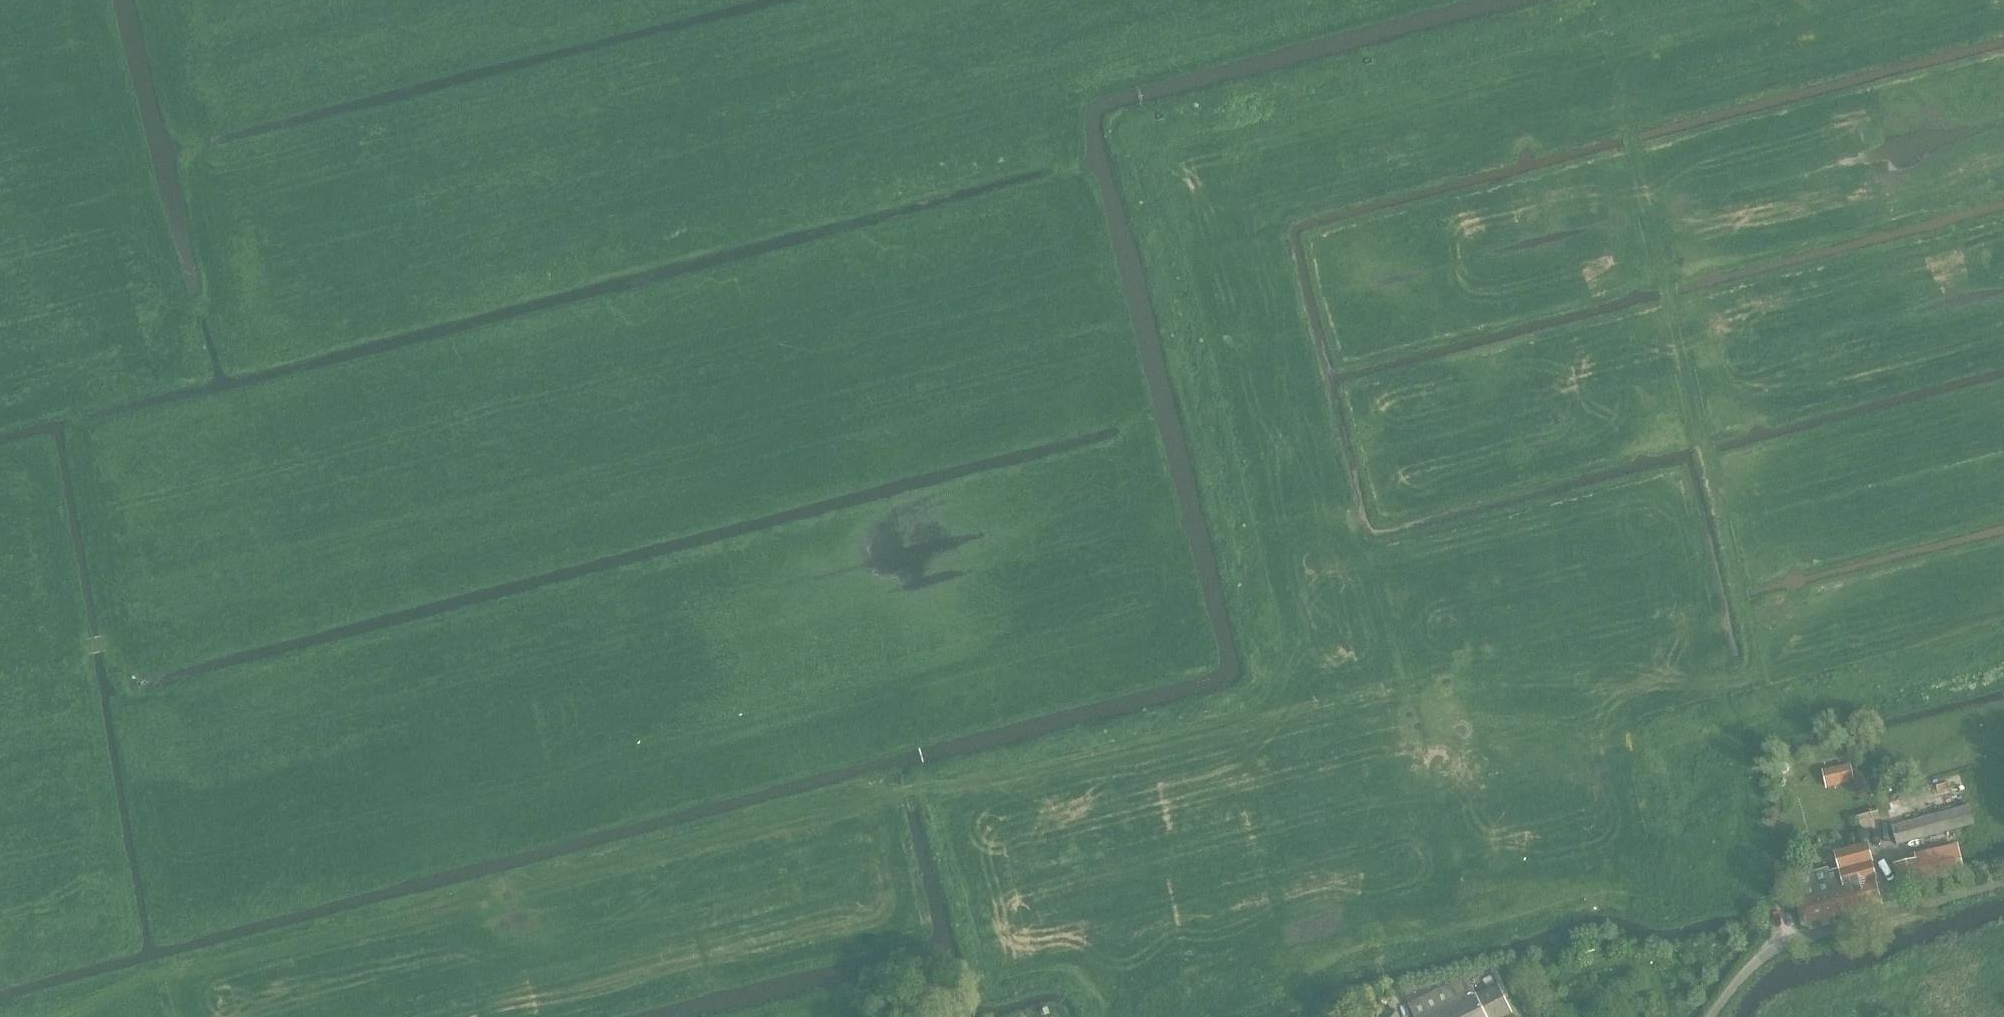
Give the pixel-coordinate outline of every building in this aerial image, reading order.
[(1851,764),(1822,770),(1827,789),(1855,782),(1851,764)] [(1969,806),(1892,827),(1897,844),(1974,823),(1969,806)] [(1829,867),(1797,876),(1803,898),(1800,898),(1807,923),(1882,903),(1867,843),(1834,851),(1839,869),(1830,871),(1829,867)] [(1793,862),(1806,858),(1803,847),(1790,851),(1793,862)] [(1954,878),(1954,876),(1963,873),(1958,855),(1949,857),(1949,858),(1931,863),(1929,856),(1896,864),(1902,888),(1922,882),(1922,880),(1935,876),(1936,882),(1954,878)] [(1467,974),(1408,1005),(1414,1016),(1506,1016),(1514,1013),(1499,984),(1478,995),(1467,974)]
